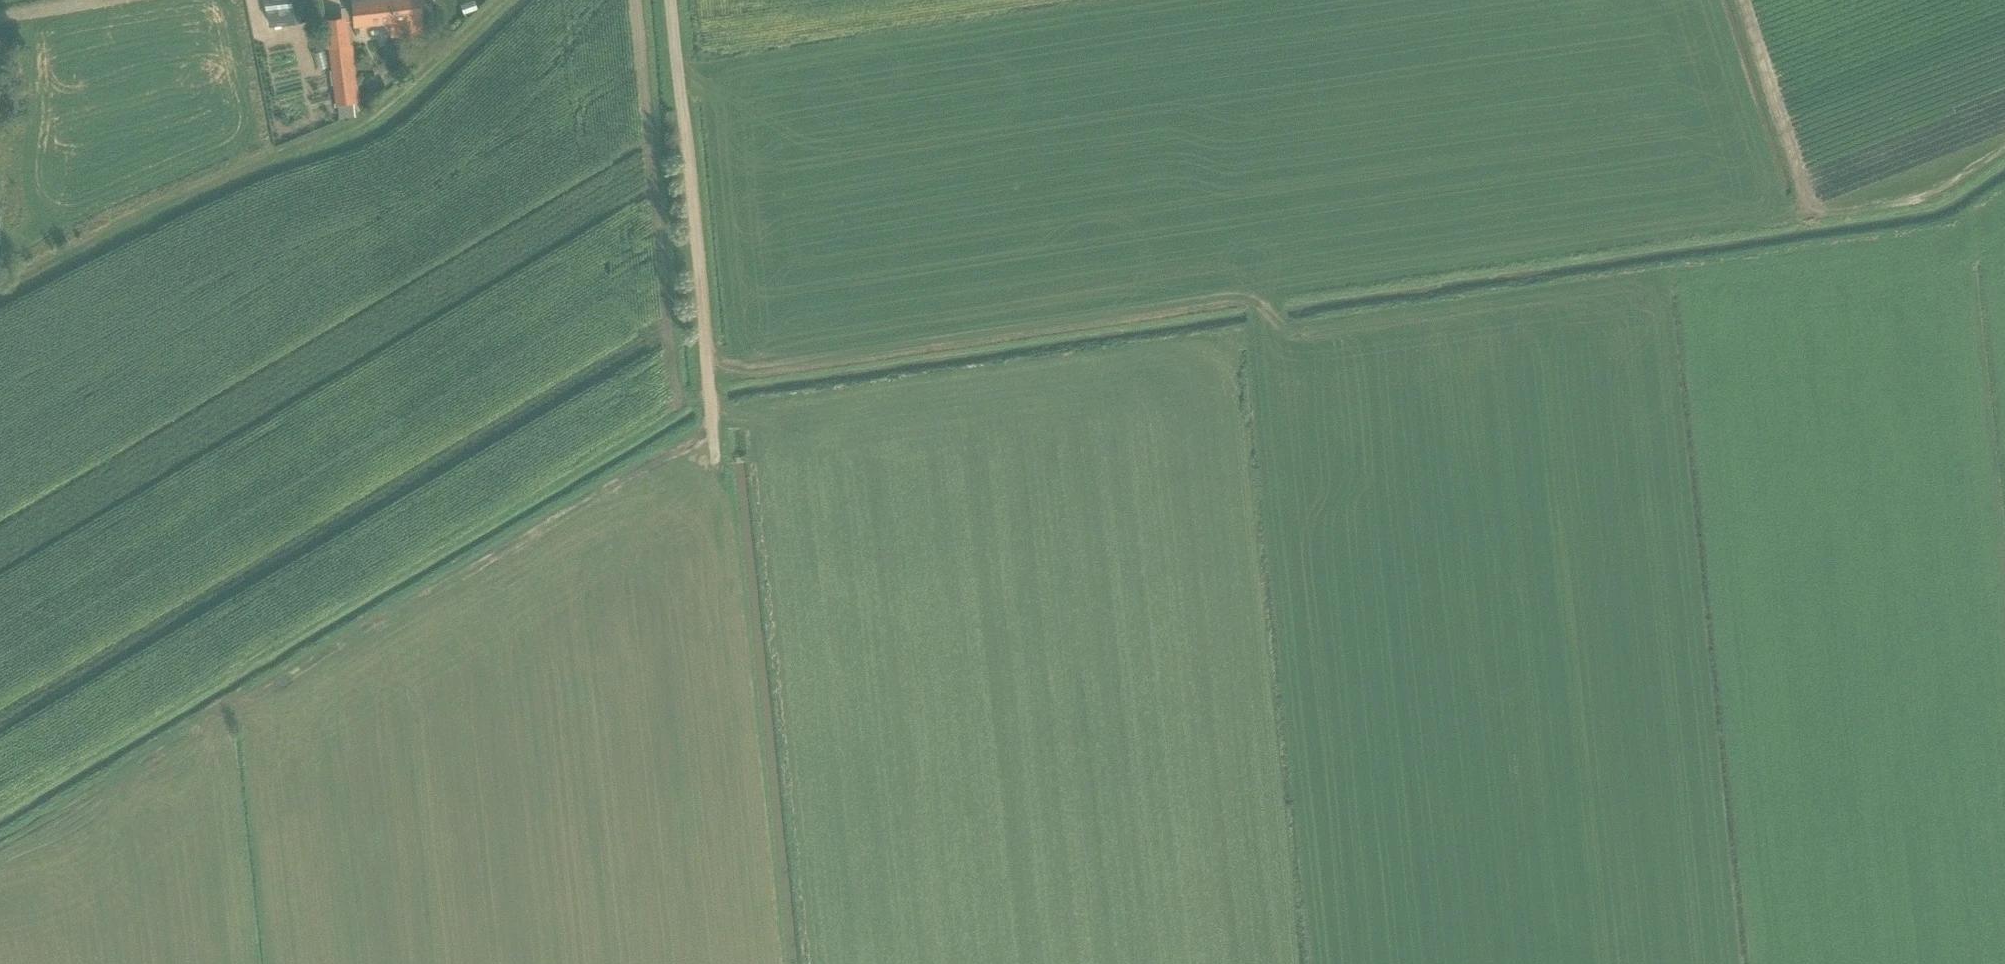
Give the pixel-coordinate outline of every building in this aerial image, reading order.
[(268,22),(297,16),(320,12),(317,0),(263,0),(268,22)] [(355,20),(355,25),(390,21),(392,36),(423,32),(421,12),(419,0),(353,0),(355,20)] [(337,105),(338,117),(354,115),(353,103),(359,102),(352,43),(350,44),(347,17),(320,21),(324,49),(328,48),(335,105),(337,105)]
